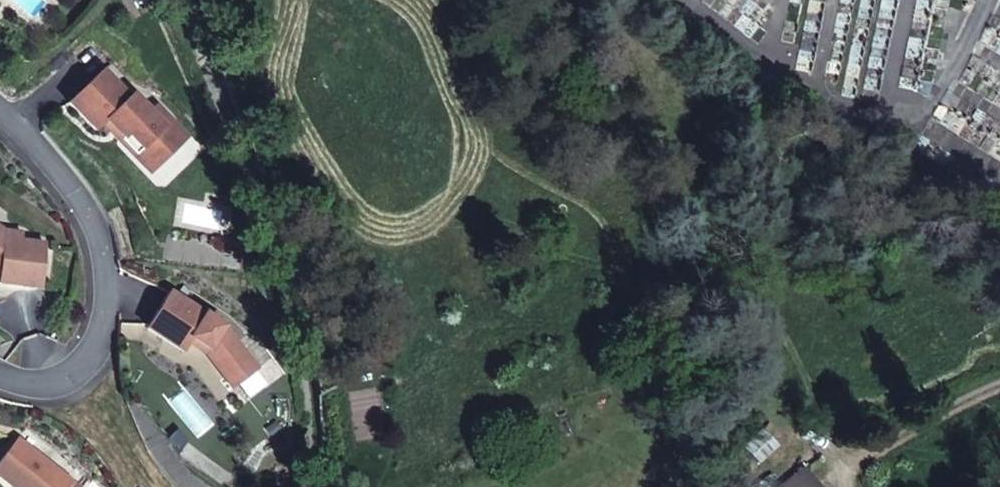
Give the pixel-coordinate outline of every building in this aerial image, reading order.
[(103,75),(69,107),(95,135),(102,128),(110,136),(113,132),(123,143),(127,139),(157,171),(180,150),(167,136),(174,129),(156,111),(150,117),(131,100),(129,102),(103,75)] [(174,129),(167,136),(180,150),(187,143),(174,129)] [(113,132),(110,136),(149,178),(157,171),(127,139),(123,143),(113,132)] [(0,228),(0,283),(39,288),(45,244),(21,241),(22,233),(3,230),(0,228)] [(170,294),(146,330),(182,353),(188,343),(191,339),(210,353),(206,356),(232,390),(257,372),(224,329),(170,294)] [(210,353),(191,339),(188,343),(206,356),(210,353)] [(61,477),(16,441),(0,461),(0,482),(7,486),(56,486),(55,485),(61,477)] [(803,470),(780,486),(816,486),(803,470)] [(56,486),(67,486),(69,484),(61,477),(55,485),(56,486)]
